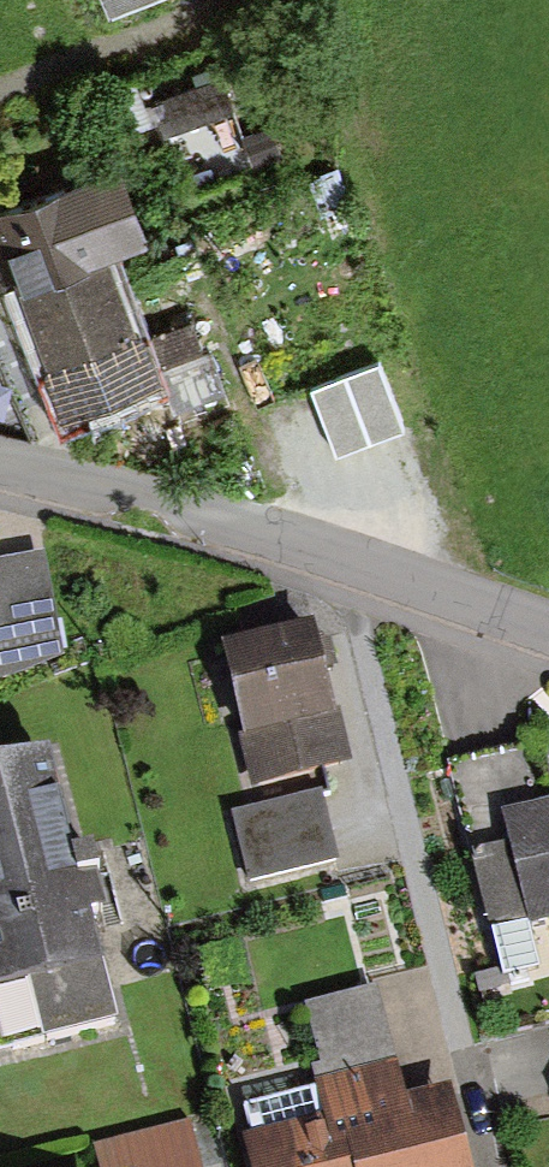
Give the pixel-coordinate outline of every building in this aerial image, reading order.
[(223,73),(163,95),(173,125),(234,104),(223,73)] [(284,154),(270,122),(242,134),(255,165),(284,154)] [(49,365),(141,331),(111,250),(150,235),(123,160),(0,205),(0,230),(49,365)] [(231,403),(197,314),(151,332),(166,372),(110,393),(128,441),(231,403)] [(384,367),(312,393),(336,458),(408,432),(384,367)] [(41,560),(0,567),(0,684),(61,673),(41,560)] [(227,647),(252,778),(350,759),(324,629),(227,647)] [(48,753),(0,764),(0,1046),(109,1022),(48,753)] [(232,816),(246,874),(333,854),(319,795),(232,816)] [(540,910),(548,908),(548,798),(514,807),(521,834),(540,910)] [(486,924),(540,910),(521,834),(467,848),(486,924)] [(331,1082),(395,1066),(375,984),(311,1000),(331,1082)] [(395,1066),(331,1082),(259,1100),(270,1144),(252,1149),(257,1166),(469,1166),(449,1086),(403,1097),(395,1066)] [(188,1123),(96,1143),(101,1166),(197,1166),(188,1123)]
